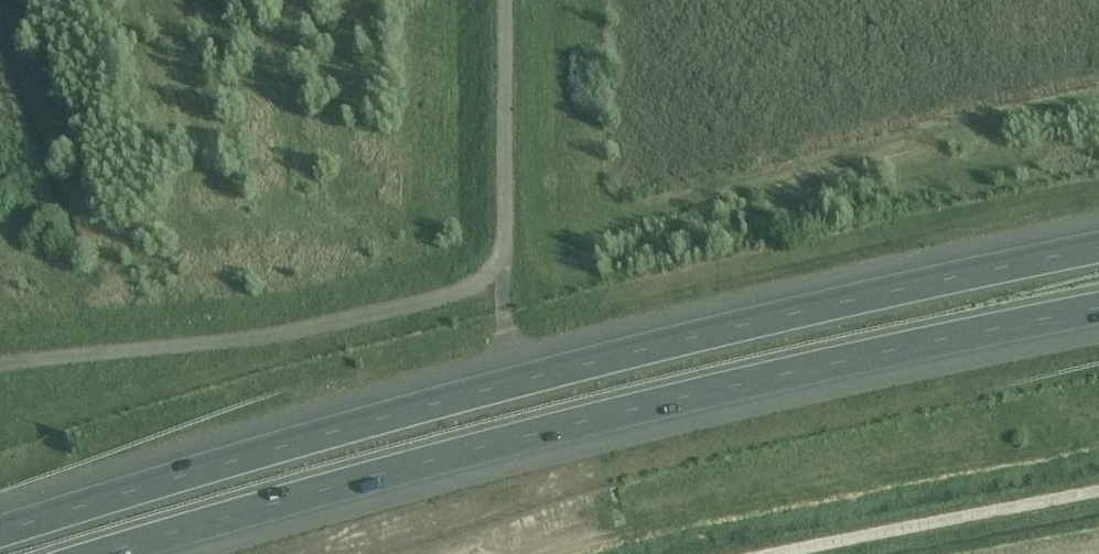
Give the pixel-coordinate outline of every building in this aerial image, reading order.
[(969,313),(989,309),(987,299),(967,304),(969,313)]
